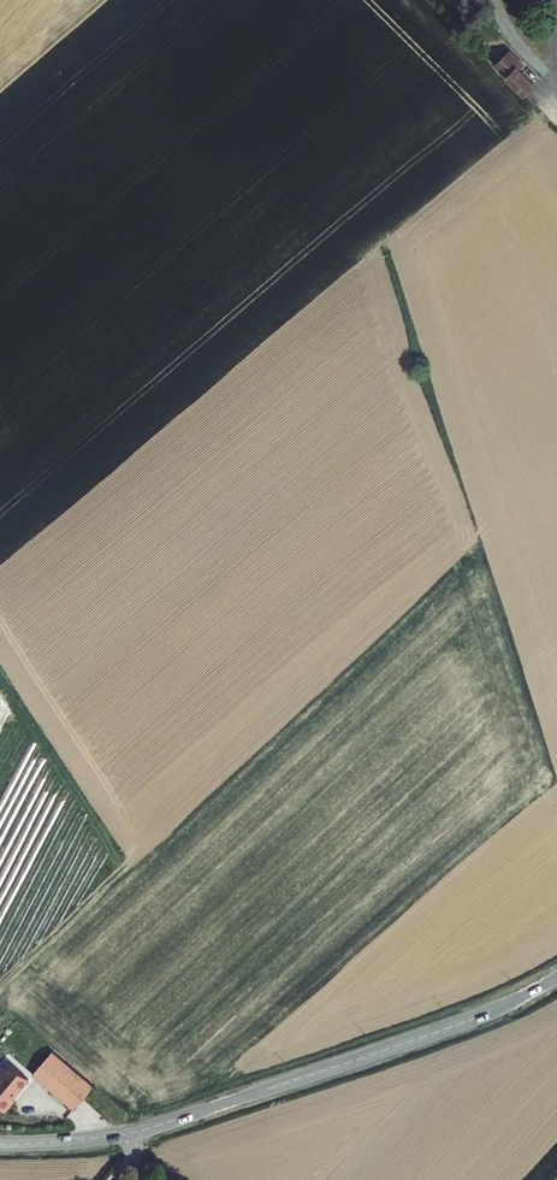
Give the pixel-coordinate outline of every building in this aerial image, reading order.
[(507,49),(493,64),(521,92),(531,82),(516,68),(521,63),(507,49)] [(51,1049),(31,1073),(73,1109),(93,1084),(51,1049)] [(28,1079),(10,1062),(5,1067),(3,1066),(0,1070),(0,1108),(3,1110),(13,1099),(11,1096),(19,1088),(28,1079)]
